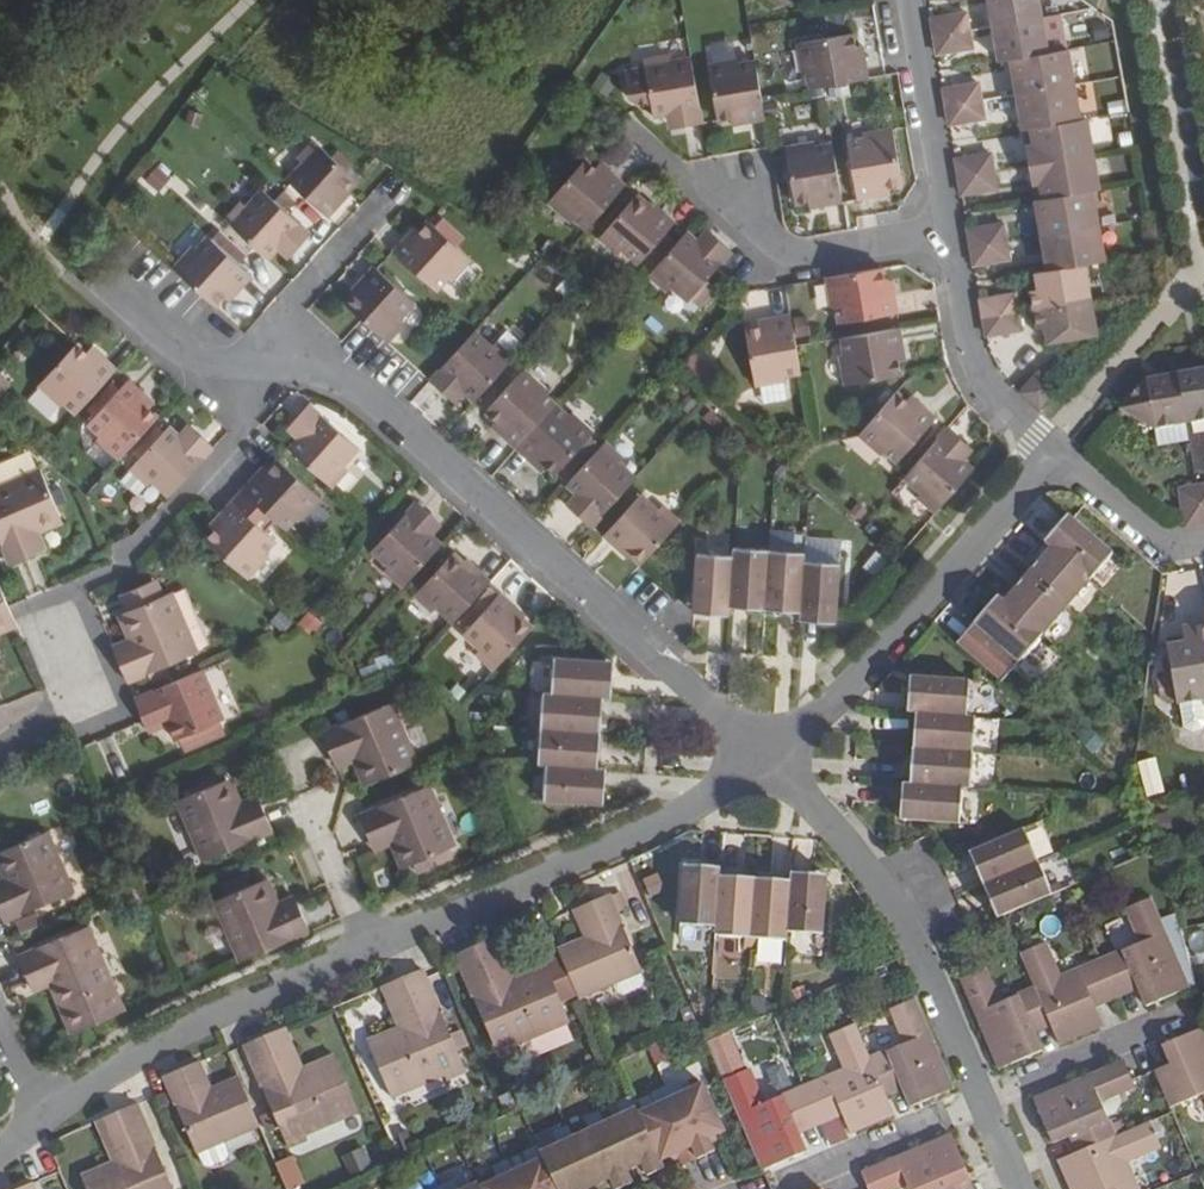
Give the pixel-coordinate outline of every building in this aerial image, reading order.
[(991,28),(1042,19),(1039,0),(987,0),(991,28)] [(966,16),(931,21),(934,38),(969,32),(966,16)] [(1042,19),(991,28),(997,62),(1010,60),(1048,54),(1042,19)] [(969,32),(934,38),(938,55),(972,49),(969,32)] [(802,74),(808,73),(812,90),(825,88),(870,81),(867,64),(859,65),(856,50),(853,35),(797,45),(802,74)] [(864,48),(856,50),(859,65),(867,64),(864,48)] [(1048,54),(1010,60),(1016,95),(1075,85),(1069,50),(1048,54)] [(652,104),(654,118),(667,116),(684,114),(686,128),(703,126),(693,59),(669,63),(669,58),(645,61),(647,69),(626,72),(626,95),(638,105),(652,104)] [(709,65),(718,122),(732,120),(748,119),(750,125),(767,123),(763,97),(757,61),(739,64),(739,60),(709,65)] [(601,70),(590,86),(607,97),(618,82),(601,70)] [(980,85),(944,90),(947,108),(982,102),(980,85)] [(1075,85),(1016,95),(1022,131),(1031,129),(1081,120),(1075,85)] [(208,87),(200,96),(218,111),(226,102),(208,87)] [(982,102),(947,108),(950,126),(985,120),(982,102)] [(684,114),(667,116),(670,130),(686,128),(684,114)] [(748,119),(732,120),(733,128),(750,125),(748,119)] [(1081,120),(1031,129),(1034,147),(1025,148),(1029,166),(1094,154),(1088,119),(1081,120)] [(1031,129),(1022,131),(1025,148),(1034,147),(1031,129)] [(848,142),(858,202),(875,199),(874,193),(892,189),(903,188),(893,130),(863,134),(864,140),(848,142)] [(303,165),(288,183),(330,220),(342,207),(338,202),(348,190),(349,191),(359,180),(316,142),(298,161),(303,165)] [(786,148),(796,206),(812,202),(827,200),(829,207),(844,204),(834,144),(816,148),(816,143),(786,148)] [(1094,154),(1029,166),(1032,183),(1040,182),(1044,200),(1093,191),(1100,190),(1094,154)] [(991,155),(956,161),(959,178),(994,172),(991,155)] [(571,222),(575,218),(587,229),(627,185),(614,174),(610,179),(597,169),(587,160),(550,203),(571,222)] [(602,163),(597,169),(610,179),(614,174),(602,163)] [(994,172),(959,178),(962,194),(997,189),(994,172)] [(1040,182),(1032,183),(1035,201),(1044,200),(1040,182)] [(892,189),(874,193),(875,199),(892,196),(892,189)] [(244,203),(226,221),(270,261),(278,251),(289,239),(301,249),(313,234),(263,190),(248,207),(244,203)] [(349,191),(348,190),(338,202),(342,207),(353,195),(349,191)] [(1044,200),(1035,201),(1041,236),(1099,225),(1093,191),(1044,200)] [(625,253),(639,264),(649,253),(668,230),(678,219),(668,210),(664,215),(651,205),(638,194),(599,239),(620,258),(625,253)] [(656,200),(651,205),(664,215),(668,210),(656,200)] [(827,200),(812,202),(814,210),(829,207),(827,200)] [(391,253),(392,254),(436,293),(449,280),(452,283),(474,260),(431,222),(430,220),(420,230),(407,243),(403,239),(391,253)] [(1003,224),(968,230),(972,248),(1007,242),(1003,224)] [(1099,225),(1041,236),(1048,271),(1086,265),(1106,261),(1099,225)] [(420,230),(416,226),(403,239),(407,243),(420,230)] [(710,226),(700,237),(713,248),(722,237),(710,226)] [(678,239),(668,230),(649,253),(658,261),(678,239)] [(700,237),(691,230),(654,272),(672,288),(676,284),(702,306),(715,290),(706,282),(717,271),(735,249),(722,237),(713,248),(700,237)] [(194,245),(172,269),(214,307),(215,309),(225,299),(236,286),(243,290),(255,277),(210,236),(198,249),(194,245)] [(289,239),(278,251),(289,261),(301,249),(289,239)] [(1007,242),(972,248),(975,265),(1010,259),(1007,242)] [(1044,290),(1037,290),(1041,309),(1091,300),(1086,265),(1048,271),(1041,272),(1044,290)] [(356,294),(345,306),(362,321),(388,345),(406,325),(401,319),(416,303),(378,268),(375,266),(365,277),(370,281),(356,294)] [(840,324),(901,314),(898,300),(891,301),(888,285),(886,268),(827,278),(832,309),(838,308),(840,324)] [(370,281),(365,277),(352,291),(356,294),(370,281)] [(575,285),(566,277),(555,289),(565,297),(575,285)] [(895,284),(888,285),(891,301),(898,300),(895,284)] [(243,290),(236,286),(225,299),(230,304),(243,290)] [(1016,295),(981,301),(984,319),(1019,313),(1016,295)] [(1054,344),(1097,336),(1091,300),(1041,309),(1044,327),(1051,325),(1054,344)] [(1019,313),(984,319),(987,336),(1022,330),(1019,313)] [(786,382),(785,376),(802,374),(798,345),(792,314),(775,317),(777,325),(759,327),(747,329),(755,388),(786,382)] [(775,317),(758,320),(759,327),(777,325),(775,317)] [(845,389),(904,380),(901,360),(898,345),(905,345),(903,328),(842,338),(845,355),(840,356),(845,389)] [(492,348),(475,332),(430,382),(444,394),(453,383),(467,396),(475,403),(515,359),(511,356),(498,345),(497,344),(492,348)] [(507,333),(498,345),(511,356),(520,345),(507,333)] [(61,408),(65,403),(76,413),(117,368),(103,356),(98,361),(87,352),(78,343),(38,387),(61,408)] [(593,352),(583,343),(574,354),(584,363),(593,352)] [(905,345),(898,345),(901,360),(907,359),(905,345)] [(92,347),(87,352),(98,361),(103,356),(92,347)] [(689,349),(673,367),(696,386),(711,368),(689,349)] [(526,370),(485,415),(492,423),(508,436),(503,441),(515,451),(556,406),(544,396),(549,390),(526,370)] [(1178,374),(1186,425),(1203,422),(1203,370),(1178,374)] [(0,372),(0,399),(13,385),(0,372)] [(1037,372),(1020,391),(1040,409),(1057,390),(1037,372)] [(1178,374),(1145,380),(1120,409),(1155,430),(1186,425),(1178,374)] [(101,435),(97,439),(119,460),(158,416),(146,406),(135,396),(140,390),(128,380),(89,424),(101,435)] [(453,383),(444,394),(457,407),(467,396),(453,383)] [(140,390),(135,396),(146,406),(151,400),(140,390)] [(911,402),(898,391),(858,436),(884,459),(888,454),(898,463),(939,418),(928,408),(924,412),(911,402)] [(915,398),(911,402),(924,412),(928,408),(915,398)] [(297,439),(287,449),(331,489),(347,470),(342,466),(358,450),(308,405),(297,417),(308,427),(297,439)] [(568,416),(556,406),(515,451),(527,463),(532,457),(546,470),(555,478),(562,470),(588,441),(596,432),(573,412),(568,416)] [(308,427),(297,417),(286,430),(297,439),(308,427)] [(492,423),(488,428),(503,441),(508,436),(492,423)] [(188,425),(178,434),(191,446),(200,436),(188,425)] [(1186,425),(1155,430),(1159,448),(1189,444),(1186,425)] [(147,487),(152,482),(169,497),(214,448),(200,436),(191,446),(178,434),(169,426),(129,470),(147,487)] [(938,514),(975,470),(966,462),(953,451),(963,439),(950,427),(905,479),(922,494),(919,498),(938,514)] [(963,439),(953,451),(966,462),(976,450),(963,439)] [(594,447),(588,441),(562,470),(568,476),(594,447)] [(625,460),(606,442),(567,485),(576,494),(590,506),(579,518),(592,529),(637,479),(620,465),(625,460)] [(532,457),(527,463),(541,475),(546,470),(532,457)] [(253,478),(241,491),(284,530),(296,518),(300,521),(321,499),(278,461),(269,470),(258,482),(253,478)] [(269,470),(264,465),(253,478),(258,482),(269,470)] [(9,565),(35,555),(29,542),(26,534),(61,519),(40,470),(0,487),(0,543),(9,565)] [(147,487),(129,470),(120,480),(138,496),(147,487)] [(1197,487),(1179,490),(1184,519),(1186,530),(1203,527),(1197,487)] [(576,494),(566,505),(579,518),(590,506),(576,494)] [(642,497),(603,538),(617,550),(622,546),(633,556),(632,556),(641,565),(681,523),(663,506),(658,512),(642,497)] [(213,531),(204,540),(246,579),(268,557),(264,553),(275,541),(231,502),(218,515),(224,519),(213,531)] [(388,567),(384,570),(402,586),(441,544),(434,536),(421,524),(430,514),(416,502),(372,552),(388,567)] [(430,514),(421,524),(434,536),(442,526),(430,514)] [(1054,533),(1059,537),(1050,548),(1089,582),(1115,553),(1070,514),(1054,533)] [(224,519),(218,515),(208,526),(213,531),(224,519)] [(26,534),(29,542),(35,555),(47,550),(41,535),(64,525),(61,519),(26,534)] [(1059,537),(1054,533),(1044,543),(1050,548),(1059,537)] [(806,561),(842,563),(843,543),(808,540),(807,553),(806,561)] [(622,546),(617,550),(628,560),(632,556),(633,556),(622,546)] [(734,548),(733,556),(730,606),(752,608),(753,598),(767,600),(771,550),(734,548)] [(1089,582),(1050,548),(1026,574),(1067,609),(1090,583),(1089,582)] [(807,553),(771,550),(767,600),(783,601),(782,610),(802,612),(806,561),(807,553)] [(733,556),(698,554),(695,604),(710,605),(710,615),(729,617),(730,606),(733,556)] [(431,612),(435,609),(452,624),(491,581),(478,569),(474,573),(463,564),(453,555),(414,597),(431,612)] [(468,560),(463,564),(474,573),(478,569),(468,560)] [(842,563),(806,561),(802,612),(802,621),(824,622),(824,612),(838,613),(842,563)] [(1026,574),(1003,600),(1043,635),(1044,635),(1067,609),(1026,574)] [(158,579),(119,596),(126,612),(164,596),(158,579)] [(14,622),(8,608),(0,589),(0,628),(14,622)] [(480,649),(476,654),(494,670),(533,627),(521,616),(508,605),(512,600),(502,592),(464,634),(480,649)] [(126,612),(123,614),(138,648),(116,657),(127,683),(197,652),(171,593),(164,596),(126,612)] [(1003,600),(998,596),(989,606),(994,611),(1003,600)] [(767,600),(753,598),(752,608),(766,609),(767,600)] [(512,600),(508,605),(521,616),(524,612),(512,600)] [(783,601),(767,600),(766,609),(782,610),(783,601)] [(974,624),(1018,663),(1043,635),(1003,600),(994,611),(989,606),(974,624)] [(695,604),(695,606),(694,614),(710,615),(710,605),(695,604)] [(308,611),(297,624),(312,636),(323,623),(308,611)] [(838,613),(824,612),(824,622),(838,622),(838,613)] [(125,639),(111,645),(116,657),(138,648),(123,614),(116,617),(125,639)] [(1177,705),(1180,704),(1203,700),(1203,699),(1203,621),(1187,624),(1189,640),(1183,641),(1166,644),(1171,673),(1177,705)] [(17,630),(15,625),(14,622),(0,628),(0,637),(17,630)] [(1187,624),(1181,625),(1183,641),(1189,640),(1187,624)] [(602,660),(554,657),(552,693),(602,697),(611,697),(612,677),(601,676),(602,660)] [(613,662),(602,660),(601,676),(612,677),(613,662)] [(203,670),(134,700),(143,720),(145,723),(166,714),(171,725),(176,740),(223,719),(203,670)] [(1174,692),(1171,673),(1157,676),(1160,694),(1174,692)] [(917,690),(907,690),(906,712),(914,712),(967,716),(970,680),(919,676),(917,690)] [(919,676),(909,676),(907,690),(917,690),(919,676)] [(552,693),(543,692),(542,728),(589,731),(589,717),(601,717),(602,697),(552,693)] [(1180,704),(1184,727),(1192,731),(1202,729),(1203,726),(1203,707),(1203,700),(1180,704)] [(348,752),(352,750),(368,784),(417,763),(391,703),(321,732),(332,759),(348,752)] [(913,735),(922,735),(921,750),(972,753),(975,716),(967,716),(914,712),(913,735)] [(166,714),(145,723),(149,734),(171,725),(166,714)] [(601,717),(589,717),(589,731),(600,732),(601,717)] [(589,731),(542,728),(539,764),(546,765),(598,768),(599,747),(588,746),(589,731)] [(600,732),(589,731),(588,746),(599,747),(600,732)] [(1099,758),(1108,750),(1091,734),(1082,743),(1099,758)] [(922,735),(913,735),(912,749),(921,750),(922,735)] [(921,750),(912,749),(912,764),(920,765),(921,750)] [(348,752),(332,759),(337,770),(351,764),(361,787),(368,784),(352,750),(348,752)] [(920,765),(912,764),(910,784),(962,788),(971,789),(972,753),(921,750),(920,765)] [(546,765),(544,798),(592,803),(593,787),(604,788),(605,768),(598,768),(546,765)] [(197,778),(202,790),(219,784),(214,771),(197,778)] [(232,778),(226,780),(240,814),(246,812),(261,806),(256,794),(242,800),(232,778)] [(177,801),(203,862),(272,833),(263,812),(261,806),(246,812),(240,814),(226,780),(219,784),(202,790),(177,801)] [(910,784),(902,784),(900,807),(910,808),(909,821),(959,825),(962,788),(910,784)] [(383,837),(391,833),(405,867),(455,846),(429,785),(359,815),(370,842),(383,837)] [(604,788),(593,787),(592,803),(604,803),(604,788)] [(910,808),(900,807),(900,821),(909,821),(910,808)] [(1169,817),(1150,821),(1154,834),(1172,829),(1169,817)] [(1023,829),(977,848),(983,862),(974,865),(983,886),(1038,862),(1023,829)] [(9,877),(14,888),(0,894),(0,914),(3,922),(73,892),(48,832),(0,852),(0,855),(9,877)] [(383,837),(370,842),(375,852),(389,846),(398,870),(405,867),(391,833),(383,837)] [(977,848),(968,852),(974,865),(983,862),(977,848)] [(1038,862),(983,886),(991,905),(1001,901),(1006,914),(1051,894),(1038,862)] [(682,874),(679,927),(715,929),(719,876),(720,869),(693,867),(693,874),(682,874)] [(666,892),(657,873),(642,878),(650,898),(666,892)] [(790,874),(790,882),(786,934),(823,938),(826,885),(815,884),(816,876),(790,874)] [(744,878),(719,876),(715,929),(715,938),(750,940),(754,887),(743,886),(744,878)] [(827,877),(816,876),(815,884),(826,885),(827,877)] [(0,881),(0,894),(14,888),(9,877),(0,881)] [(755,879),(744,878),(743,886),(754,887),(755,879)] [(270,879),(264,881),(279,916),(286,912),(299,907),(293,895),(279,900),(270,879)] [(764,880),(755,879),(754,887),(764,888),(764,880)] [(764,888),(754,887),(750,940),(786,942),(786,934),(790,882),(764,880),(764,888)] [(264,881),(213,903),(239,963),(310,932),(299,907),(286,912),(279,916),(264,881)] [(1195,985),(1168,890),(1152,897),(1191,987),(1195,985)] [(622,893),(609,899),(615,915),(629,909),(622,893)] [(585,939),(558,950),(578,1000),(614,985),(639,974),(641,973),(615,915),(609,899),(607,897),(574,911),(585,939)] [(1139,944),(1101,960),(1113,990),(1136,982),(1139,990),(1146,1006),(1191,987),(1152,897),(1124,909),(1139,944)] [(1001,901),(991,905),(997,918),(1003,915),(1006,914),(1001,901)] [(37,913),(16,922),(22,934),(43,925),(37,913)] [(29,982),(51,974),(66,1006),(58,1010),(69,1035),(126,1012),(89,927),(18,957),(29,982)] [(1185,931),(1189,954),(1203,951),(1203,928),(1185,931)] [(1024,952),(1042,945),(1037,934),(1020,942),(1024,952)] [(498,940),(488,944),(505,984),(515,980),(498,940)] [(1020,954),(1035,989),(1047,1018),(1051,1027),(1058,1043),(1102,1024),(1096,1008),(1091,999),(1113,990),(1101,960),(1062,977),(1048,943),(1042,945),(1024,952),(1020,954)] [(569,1025),(545,968),(515,980),(505,984),(488,944),(455,958),(497,1056),(569,1025)] [(983,958),(954,969),(958,980),(987,968),(983,958)] [(987,968),(958,980),(996,1069),(1041,1051),(1034,1034),(1030,1025),(1047,1018),(1035,989),(1002,1003),(987,968)] [(391,1101),(463,1070),(456,1053),(449,1036),(421,972),(389,985),(406,1026),(396,1030),(367,1043),(391,1101)] [(51,974),(29,982),(37,996),(49,991),(58,1010),(66,1006),(51,974)] [(643,982),(639,974),(614,985),(617,994),(624,996),(641,988),(643,982)] [(1136,982),(1113,990),(1117,999),(1139,990),(1136,982)] [(389,985),(379,989),(396,1030),(406,1026),(389,985)] [(1113,990),(1091,999),(1096,1008),(1117,999),(1113,990)] [(903,1047),(870,1060),(883,1090),(898,1084),(902,1092),(909,1108),(953,1089),(916,1000),(889,1011),(903,1047)] [(1047,1018),(1030,1025),(1034,1034),(1051,1027),(1047,1018)] [(842,1072),(804,1089),(817,1118),(838,1109),(842,1118),(849,1134),(893,1115),(886,1100),(883,1090),(870,1060),(855,1027),(828,1038),(842,1072)] [(1173,1074),(1157,1080),(1169,1108),(1203,1094),(1203,1027),(1161,1045),(1168,1062),(1169,1064),(1173,1074)] [(286,1028),(277,1032),(294,1073),(304,1069),(286,1028)] [(461,1031),(449,1036),(456,1053),(468,1048),(461,1031)] [(277,1032),(244,1046),(272,1112),(279,1130),(286,1146),(359,1115),(334,1056),(304,1069),(294,1073),(277,1032)] [(739,1060),(717,1069),(723,1083),(745,1073),(739,1060)] [(1033,1100),(1053,1145),(1068,1138),(1077,1134),(1084,1150),(1115,1137),(1110,1125),(1107,1118),(1100,1103),(1118,1095),(1135,1088),(1130,1078),(1123,1061),(1033,1100)] [(164,1079),(196,1154),(197,1153),(225,1142),(259,1128),(238,1080),(210,1091),(199,1064),(164,1079)] [(1169,1064),(1153,1071),(1157,1080),(1173,1074),(1169,1064)] [(751,1071),(723,1083),(762,1172),(805,1153),(799,1137),(795,1128),(817,1118),(804,1089),(765,1105),(751,1071)] [(664,1087),(692,1147),(698,1158),(716,1150),(710,1138),(726,1131),(703,1081),(683,1091),(677,1080),(664,1087)] [(898,1084),(883,1090),(886,1100),(902,1092),(898,1084)] [(692,1147),(664,1087),(651,1092),(656,1103),(638,1111),(662,1161),(692,1147)] [(1121,1101),(1118,1095),(1100,1103),(1107,1118),(1114,1115),(1121,1101)] [(662,1161),(638,1111),(635,1106),(630,1096),(616,1103),(621,1113),(605,1121),(628,1170),(642,1164),(647,1176),(665,1167),(662,1161)] [(136,1107),(102,1121),(119,1162),(110,1165),(81,1178),(86,1188),(171,1188),(136,1107)] [(605,1121),(600,1109),(586,1116),(591,1127),(572,1136),(596,1185),(610,1179),(615,1188),(618,1188),(633,1182),(628,1170),(605,1121)] [(842,1118),(838,1109),(817,1118),(820,1127),(842,1118)] [(272,1112),(260,1118),(266,1134),(279,1130),(272,1112)] [(820,1127),(817,1118),(795,1128),(799,1137),(820,1127)] [(102,1121),(94,1124),(110,1165),(119,1162),(102,1121)] [(1110,1125),(1115,1137),(1126,1132),(1120,1121),(1110,1125)] [(1072,1188),(1139,1188),(1128,1164),(1161,1149),(1158,1142),(1152,1129),(1149,1122),(1115,1137),(1084,1150),(1075,1154),(1060,1161),(1072,1188)] [(1166,1123),(1152,1129),(1158,1142),(1172,1135),(1166,1123)] [(572,1136),(567,1125),(554,1131),(559,1142),(539,1151),(560,1188),(587,1188),(596,1185),(572,1136)] [(1077,1134),(1068,1138),(1075,1154),(1084,1150),(1077,1134)] [(861,1175),(867,1188),(903,1188),(906,1188),(907,1188),(953,1188),(954,1188),(969,1182),(950,1138),(861,1175)] [(225,1142),(197,1153),(199,1156),(202,1165),(209,1168),(227,1161),(230,1154),(225,1143),(225,1142)] [(539,1151),(537,1146),(523,1151),(528,1163),(512,1170),(521,1188),(560,1188),(539,1151)] [(342,1156),(349,1172),(371,1162),(364,1147),(342,1156)] [(512,1170),(507,1159),(494,1166),(498,1176),(479,1185),(481,1188),(521,1188),(512,1170)] [(453,1179),(440,1185),(441,1188),(458,1188),(453,1179)] [(479,1185),(477,1181),(460,1188),(481,1188),(479,1185)]
